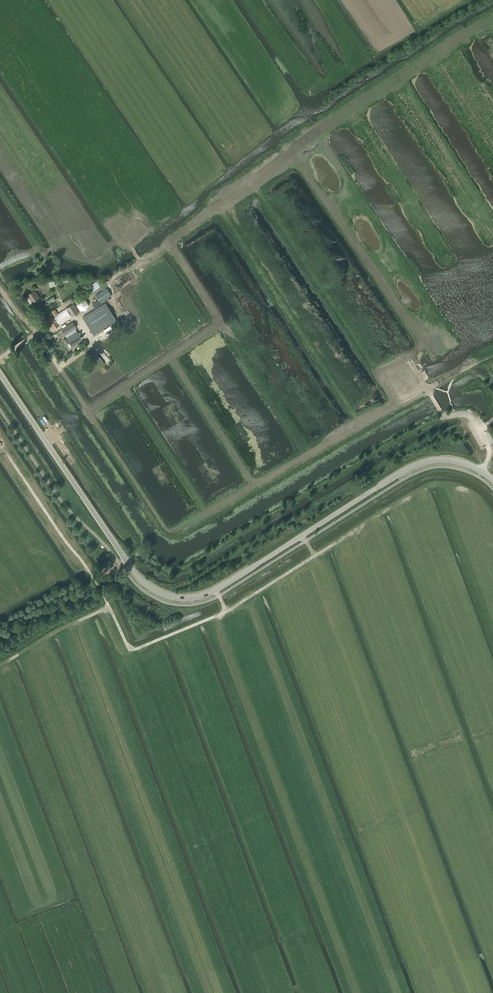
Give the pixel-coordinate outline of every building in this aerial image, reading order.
[(100,303),(111,296),(106,289),(95,296),(98,300),(92,304),(95,308),(101,304),(100,303)] [(33,303),(39,299),(34,291),(27,296),(29,299),(30,298),(33,303)] [(49,304),(55,301),(53,297),(47,301),(48,301),(42,305),(44,307),(49,304)] [(53,317),(48,320),(53,329),(79,312),(73,304),(66,308),(66,309),(58,314),(55,309),(50,312),(51,312),(53,317)] [(93,334),(115,320),(105,304),(83,318),(93,334)] [(76,328),(72,322),(61,329),(65,335),(76,328)] [(66,338),(72,347),(83,340),(76,331),(66,338)]
